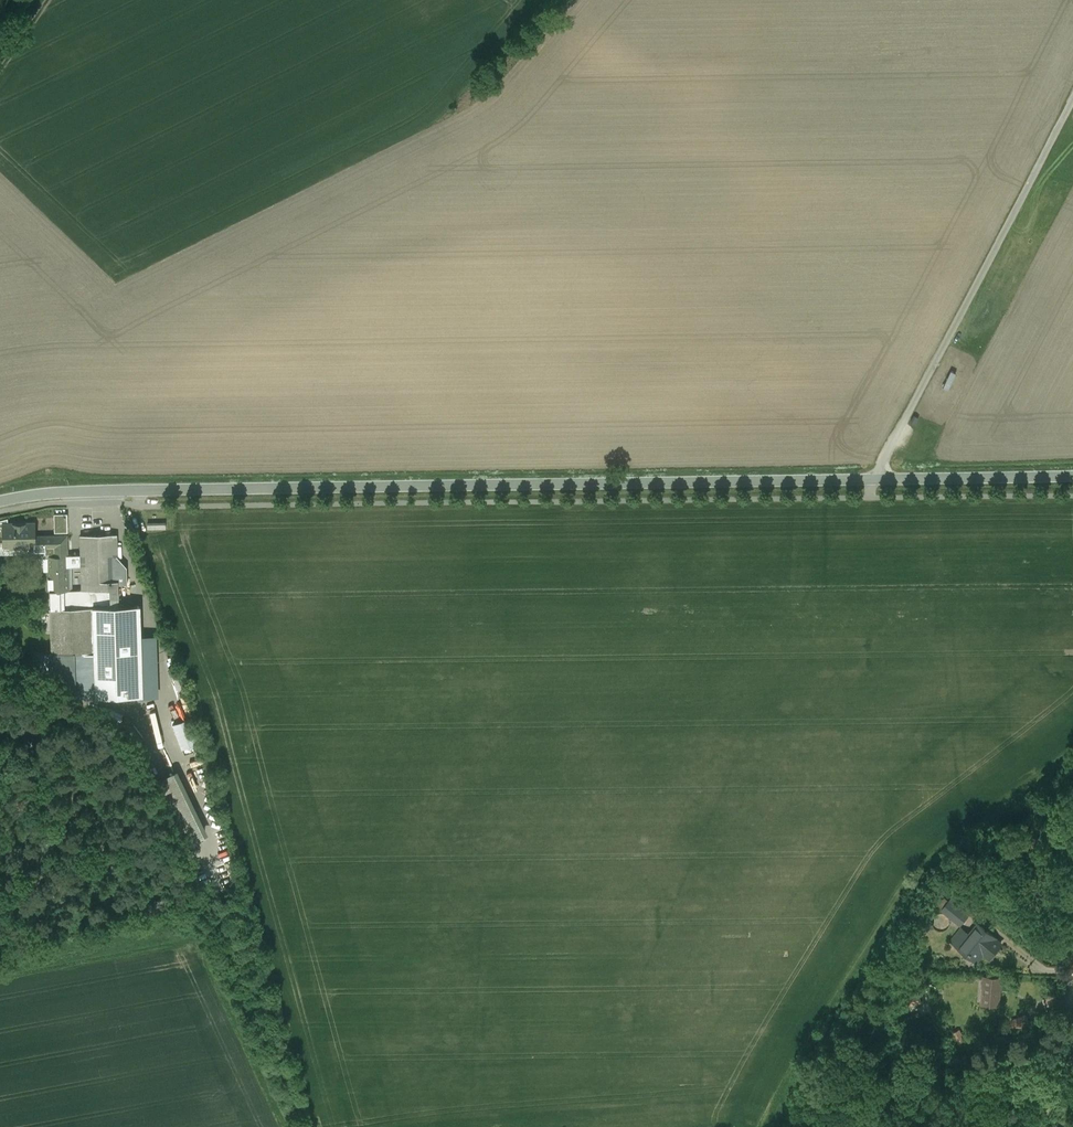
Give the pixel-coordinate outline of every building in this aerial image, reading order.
[(33,524),(3,524),(4,541),(4,545),(15,545),(29,545),(34,545),(34,536),(33,524)] [(116,535),(80,536),(81,590),(118,589),(116,535)] [(65,536),(34,536),(34,545),(29,545),(29,555),(32,558),(34,557),(45,557),(46,591),(49,591),(67,590),(66,555),(65,536)] [(15,545),(4,545),(4,541),(0,541),(0,553),(15,553),(15,545)] [(67,590),(49,591),(50,608),(118,606),(118,589),(81,590),(67,590)] [(118,606),(50,608),(51,652),(93,651),(95,696),(139,695),(136,606),(118,606)] [(188,716),(172,722),(183,748),(198,742),(188,716)] [(967,913),(954,899),(947,906),(961,919),(967,913)] [(1006,940),(983,924),(975,936),(968,931),(960,943),(974,953),(977,948),(986,954),(989,950),(997,955),(1006,940)] [(1005,977),(987,975),(986,986),(988,986),(986,1002),(999,1004),(1001,987),(1004,987),(1005,977)]
